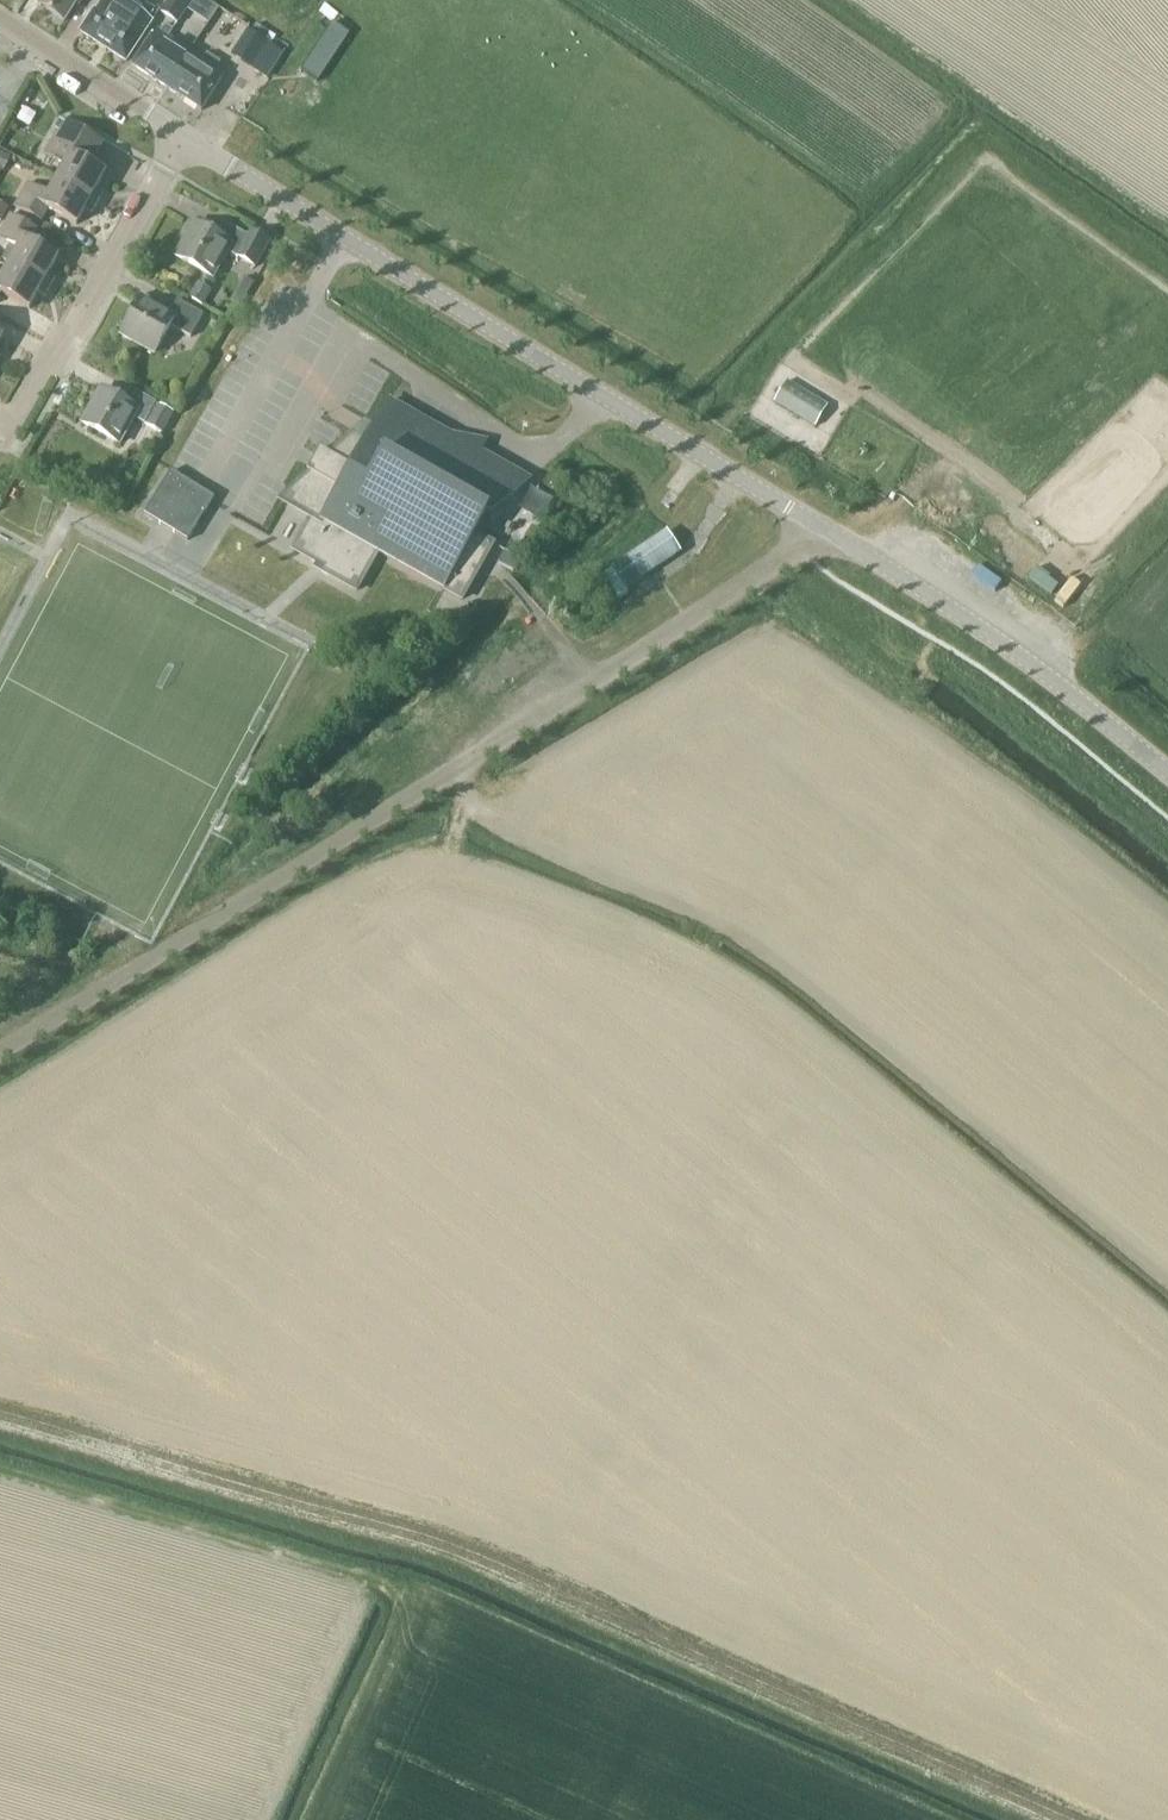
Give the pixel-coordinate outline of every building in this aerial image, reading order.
[(82,0),(43,0),(39,5),(63,21),(75,3),(79,5),(82,0)] [(103,47),(128,7),(117,0),(103,0),(96,12),(94,11),(80,32),(103,47)] [(139,4),(133,0),(132,0),(128,7),(103,47),(126,61),(151,22),(165,0),(142,0),(139,4)] [(193,0),(167,0),(159,12),(177,24),(187,9),(193,0)] [(167,89),(191,52),(168,37),(173,30),(165,24),(160,32),(157,30),(151,38),(151,37),(132,66),(167,89)] [(251,68),(267,44),(268,43),(247,30),(231,55),(251,68)] [(267,44),(251,68),(268,79),(284,54),(267,44)] [(191,52),(167,89),(201,111),(220,82),(219,81),(224,74),(217,69),(221,63),(206,53),(202,59),(191,52)] [(57,180),(97,203),(103,193),(96,190),(105,174),(89,165),(102,143),(60,120),(59,121),(64,124),(60,132),(57,130),(44,154),(65,165),(57,180)] [(11,158),(0,151),(0,169),(4,171),(11,158)] [(92,212),(97,203),(57,180),(48,195),(28,183),(15,206),(41,221),(48,209),(77,225),(86,209),(92,212)] [(51,286),(55,278),(49,274),(58,258),(29,242),(36,230),(10,215),(0,232),(0,240),(9,245),(1,259),(9,264),(10,263),(51,286)] [(248,237),(223,223),(216,236),(194,224),(175,257),(213,278),(227,253),(254,268),(269,241),(251,231),(248,237)] [(51,286),(10,263),(9,264),(1,279),(0,278),(0,294),(1,293),(29,309),(38,293),(45,297),(51,286)] [(203,305),(212,290),(197,281),(189,297),(203,305)] [(169,314),(142,298),(120,335),(154,354),(169,326),(190,338),(203,315),(177,301),(169,314)] [(815,427),(827,406),(786,382),(774,402),(815,427)] [(159,405),(130,389),(122,402),(101,389),(82,423),(119,444),(134,418),(144,424),(147,426),(147,427),(161,435),(174,412),(159,404),(159,405)] [(489,439),(451,433),(388,397),(364,439),(351,432),(328,453),(318,448),(306,471),(308,472),(276,501),(308,518),(290,550),(315,564),(313,568),(357,593),(379,555),(462,602),(496,543),(478,532),(487,516),(490,517),(532,479),(510,466),(483,451),(489,439)] [(188,540),(214,498),(171,471),(145,514),(188,540)] [(627,588),(680,552),(666,532),(613,568),(627,588)]
